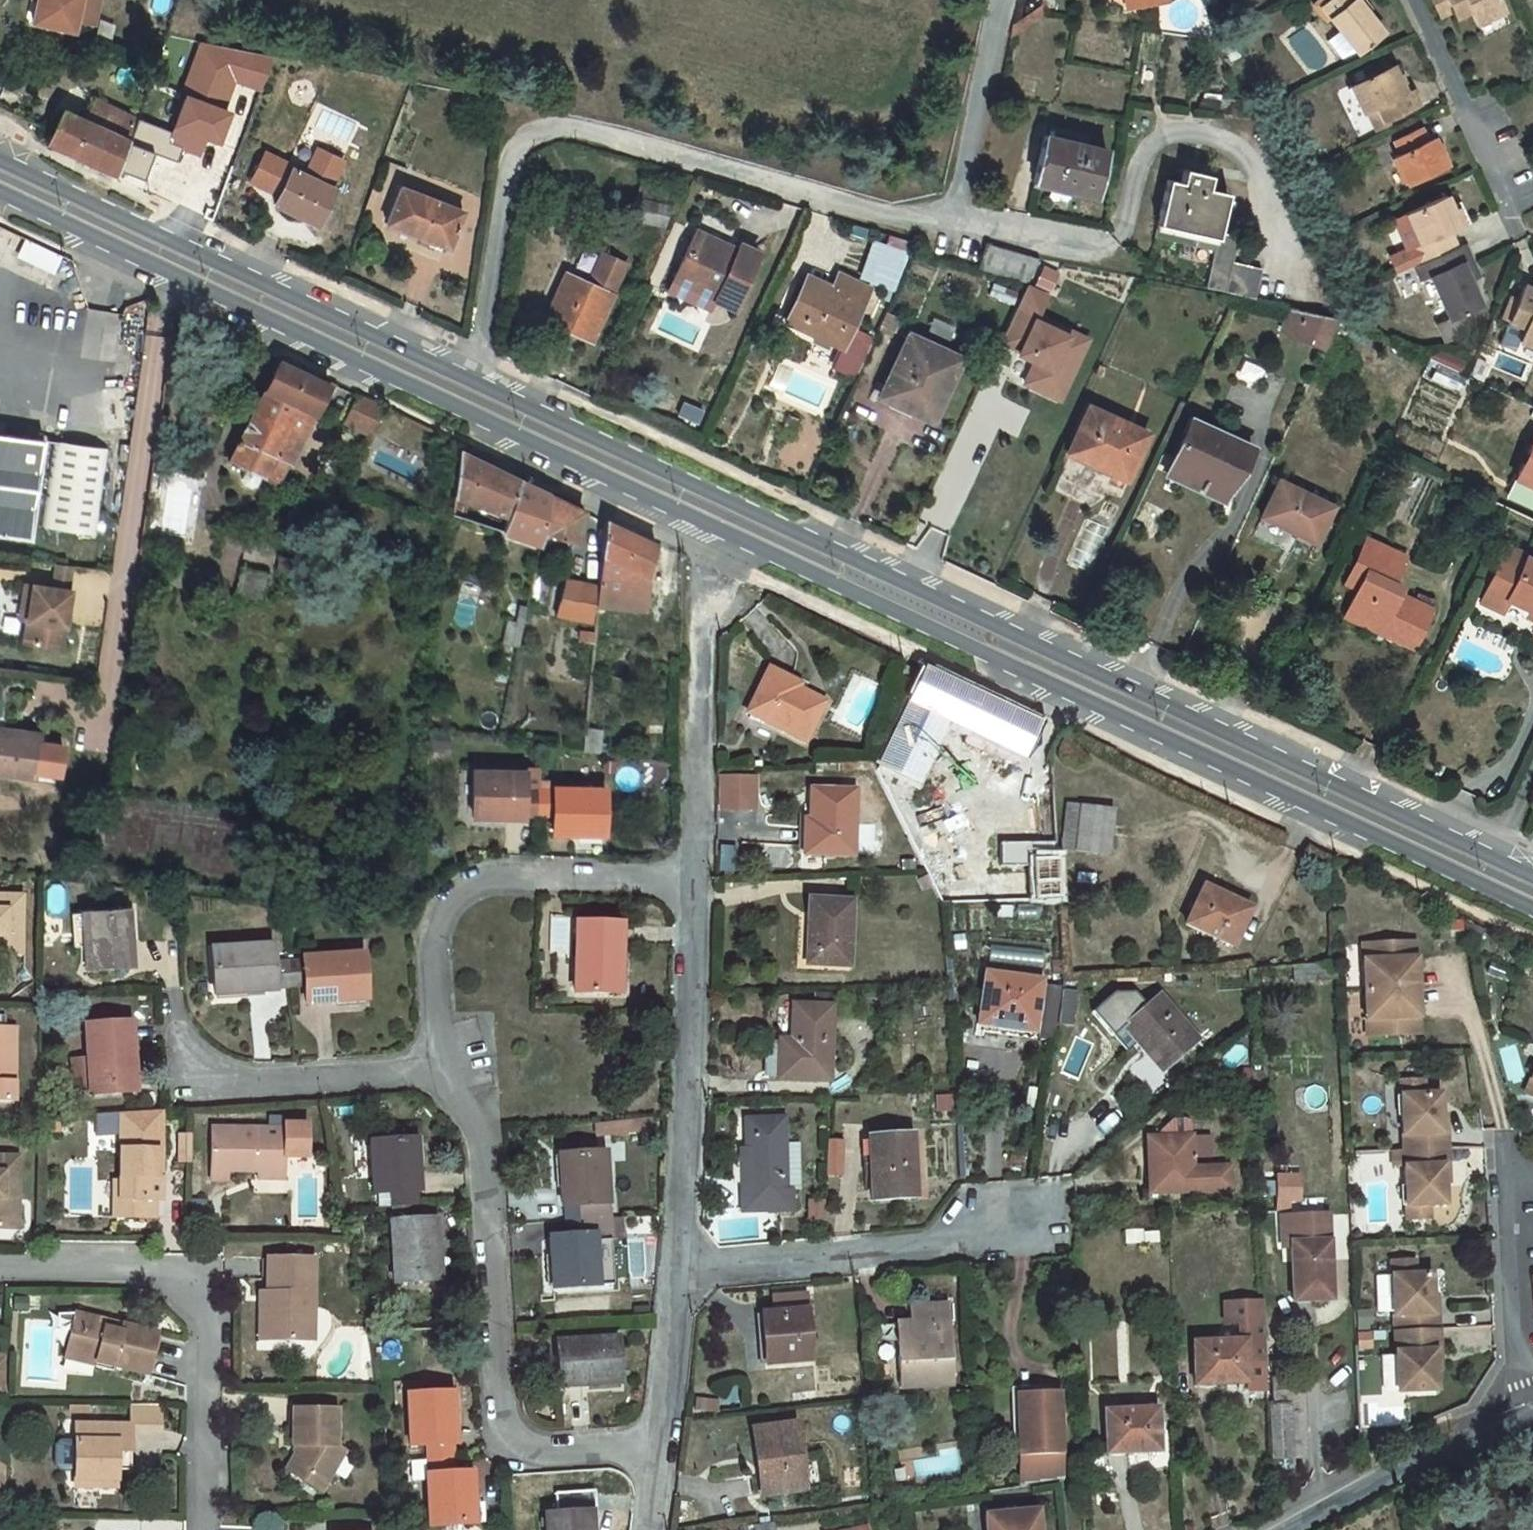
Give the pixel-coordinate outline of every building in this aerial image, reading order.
[(38,2),(33,24),(73,32),(76,22),(80,0),(38,0),(38,2)] [(101,0),(80,0),(76,22),(95,26),(101,0)] [(1333,23),(1320,6),(1328,0),(1319,0),(1313,5),(1329,26),(1333,23)] [(1320,6),(1333,23),(1357,54),(1384,34),(1367,12),(1358,0),(1328,0),(1320,6)] [(1365,0),(1358,0),(1367,12),(1372,9),(1365,0)] [(1446,0),(1431,0),(1439,17),(1451,11),(1446,0)] [(1451,11),(1455,18),(1469,11),(1476,24),(1504,10),(1500,0),(1446,0),(1451,11)] [(1405,93),(1391,65),(1349,86),(1363,114),(1367,112),(1376,107),(1383,122),(1419,105),(1411,90),(1405,93)] [(136,104),(120,96),(116,105),(114,110),(130,118),(136,104)] [(116,105),(99,97),(97,102),(114,110),(116,105)] [(64,112),(48,145),(116,176),(136,121),(130,118),(114,110),(97,102),(87,123),(64,112)] [(1383,122),(1376,107),(1367,112),(1375,126),(1383,122)] [(1426,141),(1420,127),(1394,140),(1401,153),(1394,157),(1407,185),(1447,166),(1433,137),(1426,141)] [(1105,150),(1045,135),(1035,177),(1072,186),(1071,189),(1094,195),(1105,150)] [(318,226),(335,190),(330,188),(343,161),(318,149),(305,176),(296,172),(297,170),(296,170),(295,171),(292,169),(293,167),(264,153),(251,182),(279,195),(275,204),(318,226)] [(1219,231),(1228,192),(1208,187),(1210,175),(1183,168),(1180,182),(1167,179),(1155,231),(1215,246),(1210,264),(1229,269),(1225,288),(1254,296),(1261,267),(1232,260),(1238,235),(1219,231)] [(1071,189),(1072,186),(1035,177),(1034,180),(1071,189)] [(463,212),(401,188),(387,224),(449,248),(463,212)] [(1446,195),(1405,214),(1418,244),(1410,248),(1418,265),(1444,253),(1436,237),(1450,231),(1463,224),(1456,207),(1452,209),(1446,195)] [(638,200),(635,198),(625,236),(658,246),(668,208),(638,200)] [(736,250),(694,231),(668,290),(710,309),(714,299),(734,309),(759,253),(738,244),(736,250)] [(1457,247),(1450,231),(1436,237),(1444,253),(1457,247)] [(1039,259),(986,243),(978,269),(1027,283),(1039,259)] [(1418,265),(1414,266),(1421,280),(1430,277),(1449,318),(1437,324),(1445,340),(1464,331),(1472,315),(1469,310),(1481,305),(1470,280),(1464,267),(1473,263),(1464,244),(1457,247),(1444,253),(1418,265)] [(652,248),(645,246),(644,252),(650,254),(652,248)] [(908,257),(873,246),(861,274),(895,287),(908,257)] [(626,264),(603,254),(588,284),(567,275),(546,319),(591,340),(626,264)] [(1479,277),(1473,263),(1464,267),(1470,280),(1479,277)] [(1043,264),(1035,284),(1052,291),(1061,272),(1043,264)] [(1229,269),(1210,264),(1206,284),(1225,288),(1229,269)] [(870,288),(838,273),(832,288),(807,276),(785,322),(833,343),(840,328),(849,332),(842,347),(833,366),(854,376),(871,339),(850,329),(870,288)] [(1022,387),(1065,405),(1092,340),(1043,319),(1053,295),(1028,284),(1004,340),(1021,348),(1017,357),(1032,363),(1022,387)] [(1523,285),(1517,300),(1509,319),(1509,322),(1523,327),(1518,341),(1532,347),(1532,289),(1523,285)] [(1517,300),(1510,298),(1502,316),(1509,319),(1517,300)] [(1281,329),(1323,348),(1337,318),(1292,307),(1281,329)] [(842,347),(849,332),(840,328),(833,343),(842,347)] [(961,357),(909,333),(884,385),(916,400),(912,408),(933,418),(961,357)] [(329,385),(279,361),(230,461),(264,476),(265,476),(280,483),(315,414),(315,415),(321,403),(329,385)] [(336,389),(329,385),(321,403),(328,406),(336,389)] [(916,400),(884,385),(880,393),(912,408),(916,400)] [(384,407),(359,395),(344,422),(370,435),(371,435),(384,407)] [(1147,433),(1088,406),(1072,442),(1117,463),(1114,469),(1128,476),(1147,433)] [(1247,446),(1192,420),(1170,467),(1201,481),(1198,488),(1218,497),(1233,466),(1237,468),(1247,446)] [(97,536),(110,440),(55,432),(42,527),(97,536)] [(43,440),(0,435),(0,536),(30,540),(43,440)] [(1515,478),(1532,486),(1532,441),(1515,478)] [(471,447),(460,442),(459,450),(467,455),(471,447)] [(130,446),(121,445),(118,460),(128,461),(130,446)] [(467,455),(459,450),(453,497),(475,505),(481,462),(467,455)] [(520,480),(481,462),(475,505),(482,508),(491,511),(499,514),(507,517),(520,480)] [(1201,481),(1170,467),(1167,473),(1198,488),(1201,481)] [(1334,506),(1279,479),(1260,516),(1316,544),(1334,506)] [(545,533),(558,499),(520,480),(507,517),(503,532),(540,544),(545,533)] [(584,512),(558,499),(545,533),(576,545),(584,512)] [(491,511),(482,508),(480,513),(489,517),(491,511)] [(496,520),(499,514),(491,511),(489,517),(496,520)] [(656,546),(605,522),(596,606),(646,610),(649,577),(652,565),(654,557),(656,546)] [(1405,557),(1365,539),(1353,566),(1365,572),(1357,588),(1347,610),(1382,626),(1381,628),(1416,643),(1431,610),(1396,594),(1400,587),(1393,583),(1405,557)] [(1523,556),(1523,555),(1505,545),(1480,601),(1501,611),(1506,598),(1532,611),(1532,561),(1523,556)] [(293,561),(281,557),(278,570),(290,573),(293,561)] [(57,566),(53,589),(69,591),(73,569),(57,566)] [(1365,572),(1353,566),(1345,582),(1357,588),(1365,572)] [(270,576),(243,568),(236,595),(262,603),(270,576)] [(159,586),(160,576),(152,576),(151,585),(159,586)] [(592,623),(596,586),(566,578),(557,615),(592,623)] [(25,585),(22,603),(30,604),(27,622),(24,644),(62,649),(71,592),(69,591),(53,589),(25,585)] [(22,603),(20,621),(27,622),(30,604),(22,603)] [(518,624),(509,623),(504,642),(519,645),(526,608),(521,607),(518,624)] [(1382,626),(1347,610),(1344,616),(1379,631),(1381,628),(1382,626)] [(917,666),(906,661),(901,672),(911,677),(917,666)] [(798,684),(769,670),(748,713),(805,740),(823,703),(796,689),(798,684)] [(1058,899),(1057,859),(1032,860),(1033,874),(958,876),(914,787),(946,722),(969,733),(1015,755),(1022,758),(1038,723),(924,670),(875,772),(942,903),(1058,899)] [(602,730),(585,727),(582,751),(600,754),(602,730)] [(0,730),(0,773),(33,778),(38,735),(0,730)] [(1015,755),(969,733),(965,742),(1011,764),(1015,755)] [(137,754),(139,739),(131,738),(130,754),(137,754)] [(525,772),(474,771),(473,816),(524,817),(524,815),(525,789),(525,772)] [(717,808),(759,809),(760,773),(717,772),(717,808)] [(554,789),(539,789),(539,815),(554,816),(553,833),(605,834),(605,788),(554,788),(554,789)] [(539,789),(525,789),(524,815),(539,815),(539,789)] [(854,791),(811,790),(810,821),(806,821),(804,854),(824,854),(824,859),(835,859),(835,854),(852,855),(854,791)] [(1067,804),(1062,850),(1109,855),(1114,810),(1067,804)] [(932,887),(926,876),(917,880),(923,891),(932,887)] [(1233,901),(1203,887),(1186,924),(1233,946),(1249,910),(1232,903),(1233,901)] [(0,896),(0,955),(22,955),(22,897),(0,896)] [(852,902),(809,900),(808,926),(813,926),(812,965),(849,967),(852,902)] [(129,909),(83,912),(85,945),(87,973),(133,969),(129,909)] [(83,912),(72,912),(74,946),(85,945),(83,912)] [(619,994),(621,924),(576,923),(574,993),(619,994)] [(1407,940),(1379,942),(1380,958),(1362,959),(1365,1018),(1383,1017),(1384,1033),(1412,1032),(1411,1016),(1418,1016),(1415,956),(1408,956),(1407,940)] [(1414,940),(1407,940),(1408,956),(1415,956),(1414,940)] [(1379,942),(1361,943),(1362,959),(1380,958),(1379,942)] [(272,945),(212,949),(215,994),(276,990),(275,989),(274,961),(272,945)] [(366,999),(363,955),(303,958),(303,960),(289,961),(291,987),(305,986),(307,1003),(366,999)] [(289,961),(274,961),(275,989),(291,987),(289,961)] [(1335,965),(1292,968),(1294,981),(1336,978),(1335,965)] [(1042,980),(985,972),(978,1023),(1002,1027),(1002,1022),(1034,1026),(1042,980)] [(1061,987),(1048,985),(1040,1039),(1053,1042),(1061,987)] [(1159,995),(1126,1023),(1139,1037),(1165,1068),(1197,1040),(1159,995)] [(793,1042),(781,1042),(782,1043),(771,1043),(767,1047),(767,1070),(770,1075),(781,1075),(781,1077),(827,1079),(829,1009),(794,1007),(793,1042)] [(1383,1017),(1365,1018),(1366,1034),(1384,1033),(1383,1017)] [(131,1022),(86,1025),(88,1057),(90,1092),(90,1094),(135,1092),(131,1022)] [(1034,1026),(1002,1022),(1002,1027),(1001,1033),(1033,1038),(1034,1026)] [(1126,1023),(1119,1029),(1131,1044),(1139,1037),(1126,1023)] [(0,1028),(0,1101),(15,1101),(15,1028),(0,1028)] [(88,1057),(69,1058),(72,1093),(90,1092),(88,1057)] [(1253,1106),(1266,1105),(1264,1072),(1252,1073),(1253,1106)] [(1531,1078),(1525,1092),(1532,1096),(1532,1079),(1531,1078)] [(1422,1079),(1399,1080),(1403,1149),(1406,1217),(1429,1216),(1429,1202),(1445,1202),(1443,1180),(1443,1164),(1448,1164),(1447,1146),(1446,1129),(1441,1129),(1440,1113),(1439,1092),(1423,1093),(1422,1079)] [(784,1118),(746,1119),(747,1164),(747,1177),(750,1177),(750,1191),(742,1191),(743,1211),(790,1210),(790,1190),(785,1190),(785,1171),(784,1144),(784,1118)] [(227,1181),(227,1172),(257,1172),(284,1172),(284,1157),(308,1158),(308,1125),(284,1124),(284,1129),(211,1128),(211,1181),(227,1181)] [(915,1198),(912,1134),(868,1137),(873,1200),(915,1198)] [(162,1137),(121,1136),(120,1182),(120,1200),(125,1200),(125,1217),(155,1218),(155,1201),(162,1200),(161,1178),(156,1178),(156,1171),(161,1170),(162,1137)] [(1191,1136),(1147,1138),(1149,1193),(1230,1191),(1229,1168),(1192,1169),(1191,1136)] [(416,1140),(370,1142),(373,1194),(391,1192),(392,1207),(418,1206),(417,1191),(419,1191),(416,1140)] [(841,1175),(841,1142),(827,1142),(826,1175),(841,1175)] [(798,1144),(784,1144),(785,1171),(799,1171),(798,1144)] [(609,1218),(607,1218),(606,1204),(608,1203),(605,1153),(560,1155),(563,1206),(565,1206),(567,1236),(550,1237),(553,1288),(613,1284),(611,1239),(609,1219),(609,1218)] [(0,1157),(0,1229),(17,1230),(18,1157),(0,1157)] [(747,1164),(741,1164),(742,1191),(750,1191),(750,1177),(747,1177),(747,1164)] [(1297,1176),(1276,1177),(1277,1200),(1299,1199),(1297,1176)] [(120,1200),(120,1182),(114,1181),(114,1218),(125,1217),(125,1200),(120,1200)] [(823,1201),(809,1201),(809,1218),(822,1218),(823,1218),(823,1201)] [(419,1221),(418,1206),(392,1207),(392,1222),(419,1221)] [(1328,1215),(1281,1216),(1282,1244),(1291,1243),(1291,1248),(1293,1301),(1326,1300),(1325,1274),(1331,1273),(1329,1241),(1328,1215)] [(624,1218),(609,1219),(611,1239),(626,1238),(624,1218)] [(392,1222),(390,1222),(394,1283),(440,1280),(436,1220),(419,1221),(392,1222)] [(314,1258),(268,1258),(267,1293),(267,1341),(314,1341),(314,1258)] [(1414,1259),(1391,1260),(1395,1330),(1398,1390),(1437,1389),(1436,1367),(1435,1350),(1440,1350),(1439,1328),(1438,1311),(1433,1311),(1432,1294),(1431,1272),(1415,1273),(1414,1259)] [(765,1365),(810,1361),(805,1295),(773,1297),(774,1313),(761,1314),(765,1365)] [(1215,1384),(1247,1382),(1246,1362),(1265,1361),(1262,1302),(1223,1304),(1224,1323),(1238,1323),(1239,1341),(1193,1343),(1195,1382),(1215,1381),(1215,1384)] [(946,1305),(911,1307),(911,1321),(908,1321),(911,1360),(900,1361),(901,1388),(951,1385),(946,1305)] [(80,1315),(75,1314),(71,1330),(76,1331),(80,1315)] [(105,1321),(80,1315),(76,1331),(71,1330),(67,1350),(97,1357),(95,1365),(94,1367),(116,1372),(117,1368),(147,1375),(157,1333),(123,1325),(121,1332),(103,1328),(105,1321)] [(123,1325),(105,1321),(103,1328),(121,1332),(123,1325)] [(911,1360),(908,1321),(897,1321),(900,1361),(911,1360)] [(617,1337),(556,1341),(560,1387),(620,1383),(617,1337)] [(97,1357),(67,1350),(64,1358),(95,1365),(97,1357)] [(64,1367),(91,1375),(94,1366),(67,1359),(64,1367)] [(1061,1455),(1058,1391),(1016,1393),(1018,1456),(1020,1485),(1061,1479),(1061,1455)] [(1304,1397),(1298,1391),(1272,1394),(1273,1407),(1268,1407),(1271,1459),(1272,1478),(1294,1477),(1293,1459),(1307,1458),(1306,1437),(1291,1434),(1290,1423),(1305,1415),(1304,1397)] [(455,1474),(453,1444),(455,1444),(453,1393),(407,1395),(410,1446),(428,1445),(429,1475),(427,1475),(429,1526),(475,1524),(472,1473),(455,1474)] [(160,1405),(130,1405),(130,1425),(131,1425),(131,1430),(160,1430),(160,1405)] [(338,1409),(292,1409),(292,1445),(296,1445),(296,1451),(285,1471),(301,1480),(305,1474),(325,1486),(346,1451),(337,1446),(338,1409)] [(1157,1409),(1105,1411),(1107,1450),(1126,1450),(1126,1452),(1159,1451),(1157,1409)] [(1306,1437),(1305,1415),(1290,1423),(1291,1434),(1306,1437)] [(130,1425),(76,1425),(75,1480),(116,1480),(116,1470),(117,1452),(130,1452),(131,1430),(131,1425),(130,1425)] [(792,1425),(751,1431),(757,1476),(745,1478),(748,1497),(804,1489),(800,1461),(797,1461),(792,1425)] [(130,1452),(117,1452),(116,1470),(130,1470),(130,1452)] [(325,1486),(305,1474),(301,1480),(322,1493),(325,1486)] [(1032,1504),(1016,1505),(1017,1513),(1032,1511),(1032,1504)] [(1004,1506),(989,1508),(990,1515),(1005,1514),(1004,1506)] [(819,1515),(822,1529),(866,1529),(862,1508),(819,1515)] [(985,1516),(987,1529),(1038,1529),(1036,1511),(1032,1511),(1017,1513),(1005,1514),(990,1515),(985,1516)] [(591,1512),(546,1515),(547,1529),(592,1529),(591,1512)]
